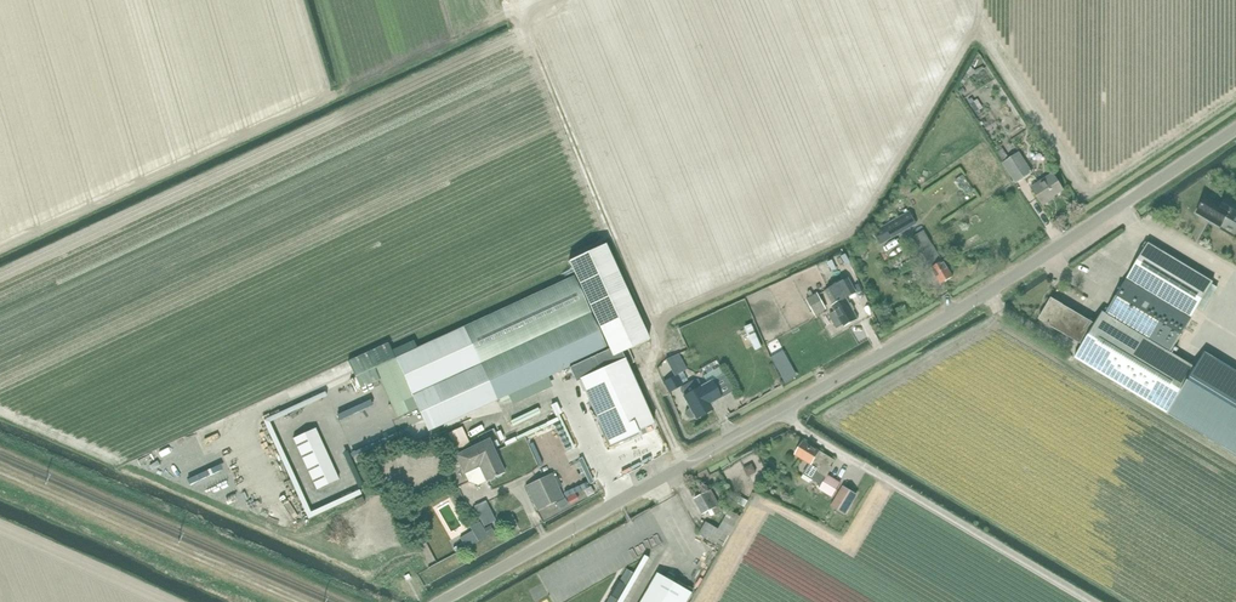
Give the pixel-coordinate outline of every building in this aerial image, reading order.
[(1016,183),(1033,173),(1019,152),(1002,163),(1016,183)] [(1053,173),(1031,187),(1043,206),(1051,201),(1050,200),(1064,190),(1053,173)] [(1228,197),(1223,206),(1207,197),(1198,213),(1221,227),(1227,217),(1235,222),(1235,202),(1228,197)] [(882,245),(917,224),(909,211),(874,232),(882,245)] [(953,277),(947,267),(923,229),(915,235),(932,263),(929,265),(934,274),(940,284),(953,277)] [(1116,240),(1118,245),(1135,236),(1132,231),(1116,240)] [(655,426),(628,364),(634,362),(628,349),(650,339),(606,244),(569,261),(575,276),(461,327),(462,329),(407,353),(374,368),(397,418),(418,408),(429,432),(507,396),(511,404),(540,390),(552,384),(548,377),(568,368),(575,383),(579,381),(609,446),(655,426)] [(1218,287),(1213,285),(1214,284),(1149,244),(1100,324),(1095,321),(1093,325),(1051,300),(1039,320),(1082,345),(1075,359),(1170,416),(1198,369),(1171,353),(1199,308),(1204,311),(1218,287)] [(861,255),(861,256),(862,256),(862,257),(862,258),(863,258),(863,259),(864,259),(865,259),(865,260),(866,260),(866,259),(867,259),(868,259),(868,258),(869,258),(869,257),(870,257),(870,256),(870,255),(870,254),(869,253),(869,252),(868,252),(867,251),(866,251),(865,251),(864,251),(864,252),(863,252),(862,253),(862,254),(861,255)] [(846,253),(841,256),(845,264),(850,262),(846,253)] [(906,268),(899,256),(885,265),(892,276),(906,268)] [(850,304),(847,299),(856,294),(848,279),(826,290),(834,304),(831,306),(835,312),(829,315),(837,330),(843,326),(843,327),(859,319),(854,310),(856,309),(852,302),(850,304)] [(806,299),(815,316),(827,310),(818,293),(806,299)] [(752,324),(745,327),(755,350),(762,347),(752,324)] [(1202,359),(1212,364),(1218,352),(1209,347),(1202,359)] [(783,350),(772,357),(778,369),(790,362),(783,350)] [(721,398),(712,381),(724,374),(720,366),(703,376),(707,383),(697,388),(693,380),(681,388),(685,395),(683,396),(690,408),(688,409),(686,412),(686,415),(687,417),(690,419),(693,418),(695,417),(712,408),(709,404),(721,398)] [(1200,366),(1170,416),(1235,456),(1235,388),(1200,366)] [(678,373),(663,382),(670,392),(684,384),(683,383),(688,380),(683,371),(678,373)] [(481,437),(494,427),(490,421),(476,431),(481,437)] [(463,427),(449,433),(456,449),(469,441),(463,427)] [(489,439),(481,442),(478,437),(469,441),(472,447),(454,455),(464,474),(465,474),(469,482),(478,485),(487,482),(505,473),(489,439)] [(831,467),(834,461),(804,441),(796,455),(810,464),(803,474),(822,486),(820,490),(834,498),(842,485),(828,476),(833,468),(831,467)] [(359,484),(363,484),(351,456),(338,462),(334,462),(336,466),(347,466),(350,474),(341,477),(348,477),(348,475),(352,485),(349,485),(336,491),(344,490),(359,484)] [(564,498),(552,473),(525,486),(537,511),(564,498)] [(575,492),(578,497),(598,488),(595,482),(575,492)] [(858,495),(850,490),(843,486),(831,506),(846,515),(858,495)] [(723,512),(711,490),(695,499),(703,515),(712,510),(716,516),(723,512)] [(483,526),(484,526),(496,520),(491,509),(478,515),(483,526)] [(730,510),(719,529),(707,522),(700,535),(722,548),(728,536),(730,536),(741,517),(730,510)] [(473,526),(471,531),(473,535),(478,537),(483,535),(484,530),(482,525),(477,524),(473,526)] [(493,532),(490,525),(484,528),(488,535),(493,532)] [(644,543),(647,549),(654,546),(655,549),(673,541),(669,532),(644,543)] [(463,543),(456,546),(459,551),(465,547),(463,543)] [(630,601),(638,601),(661,557),(655,554),(630,601)] [(641,601),(688,601),(693,593),(658,573),(641,601)]
